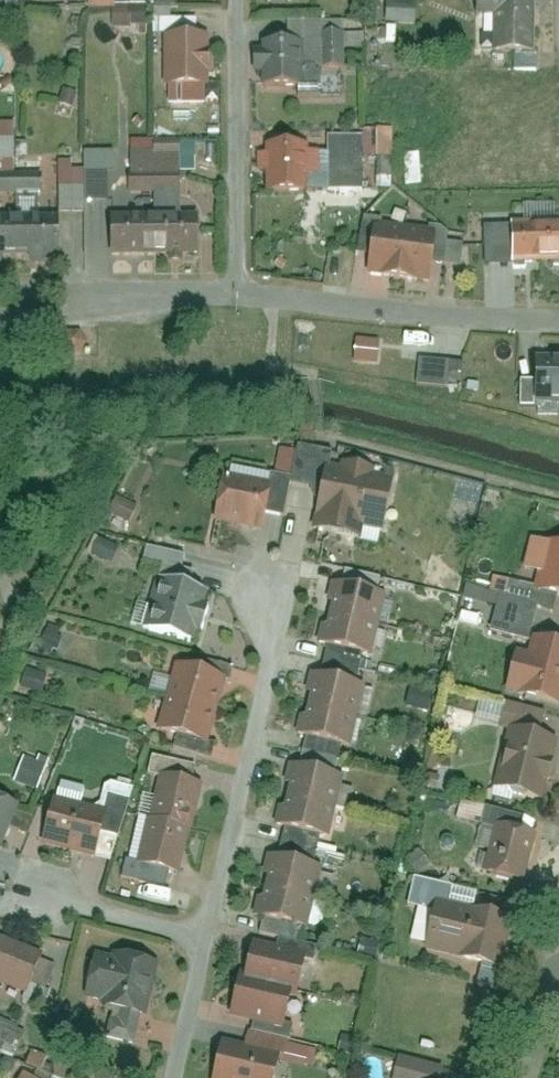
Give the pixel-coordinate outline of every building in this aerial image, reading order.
[(383,24),(412,24),(412,0),(395,0),(395,3),(383,2),(383,24)] [(525,53),(526,0),(460,0),(460,16),(482,16),(481,52),(525,53)] [(147,31),(147,7),(111,7),(111,31),(147,31)] [(151,36),(153,88),(199,86),(197,34),(151,36)] [(251,88),(304,88),(304,43),(251,43),(251,88)] [(359,135),(318,135),(319,187),(359,187),(359,135)] [(255,193),(300,193),(299,143),(254,143),(255,193)] [(116,152),(116,189),(170,189),(169,151),(116,152)] [(82,152),(82,202),(106,202),(105,170),(112,170),(112,152),(82,152)] [(78,211),(78,161),(56,161),(56,211),(78,211)] [(27,193),(27,172),(0,173),(0,194),(27,193)] [(47,255),(47,214),(0,215),(0,256),(47,255)] [(142,215),(96,214),(95,254),(141,255),(142,215)] [(187,215),(142,215),(141,255),(187,255),(187,215)] [(558,262),(558,219),(501,221),(502,264),(558,262)] [(351,271),(387,276),(394,227),(359,222),(351,271)] [(387,276),(422,282),(430,233),(394,227),(387,276)] [(62,331),(59,353),(81,356),(83,333),(62,331)] [(353,338),(350,361),(374,365),(378,342),(353,338)] [(524,358),(526,405),(558,403),(558,356),(524,358)] [(414,383),(454,388),(457,369),(416,364),(414,383)] [(296,524),(341,533),(345,515),(363,519),(374,466),(327,457),(330,445),(282,436),(280,445),(263,442),(259,463),(270,465),(269,472),(305,480),(296,524)] [(192,514),(240,525),(246,499),(262,502),(269,472),(257,469),(256,475),(238,471),(240,461),(206,453),(192,514)] [(89,504),(110,516),(122,496),(101,484),(89,504)] [(74,544),(100,554),(108,532),(82,522),(74,544)] [(527,529),(514,574),(485,566),(480,585),(538,602),(541,591),(558,596),(558,538),(527,529)] [(144,572),(131,620),(188,635),(207,561),(178,554),(172,579),(144,572)] [(316,573),(302,637),(357,649),(371,583),(364,582),(367,570),(328,561),(325,574),(316,573)] [(439,615),(469,624),(480,585),(451,576),(439,615)] [(54,656),(61,628),(45,623),(37,652),(54,656)] [(489,683),(545,698),(558,645),(558,641),(515,629),(511,643),(500,640),(489,683)] [(276,724),(339,737),(356,655),(308,645),(303,667),(290,664),(287,678),(294,679),(289,704),(280,702),(276,724)] [(13,653),(4,675),(30,685),(39,664),(13,653)] [(202,708),(213,674),(160,656),(148,690),(202,708)] [(190,743),(202,708),(148,690),(137,725),(190,743)] [(476,701),(475,720),(497,722),(499,703),(476,701)] [(492,721),(476,785),(527,797),(543,734),(492,721)] [(275,748),(260,816),(318,829),(336,749),(288,739),(286,751),(275,748)] [(179,760),(133,746),(128,763),(144,769),(118,854),(167,869),(196,776),(176,770),(179,760)] [(35,792),(48,759),(24,750),(12,783),(35,792)] [(77,852),(92,857),(116,780),(92,773),(83,801),(39,788),(24,836),(77,852)] [(476,825),(466,859),(508,871),(525,809),(462,791),(454,818),(476,825)] [(236,909),(291,923),(312,838),(266,827),(263,843),(253,841),(236,909)] [(456,975),(479,981),(498,909),(459,898),(463,884),(436,877),(431,894),(417,890),(414,902),(401,899),(393,929),(408,934),(406,942),(442,952),(440,960),(459,965),(456,975)] [(18,1004),(28,981),(11,974),(27,938),(0,926),(0,996),(18,1004)] [(292,946),(235,936),(231,960),(221,959),(213,1006),(270,1016),(275,987),(285,989),(292,946)] [(78,940),(65,989),(57,1021),(151,1044),(159,1015),(123,1006),(136,955),(78,940)] [(193,1077),(195,1077),(249,1077),(256,1041),(269,1043),(270,1016),(227,1012),(223,1032),(202,1028),(193,1077)] [(0,1025),(0,1050),(13,1054),(20,1031),(0,1025)] [(372,1050),(365,1077),(367,1077),(416,1077),(420,1062),(372,1050)]
